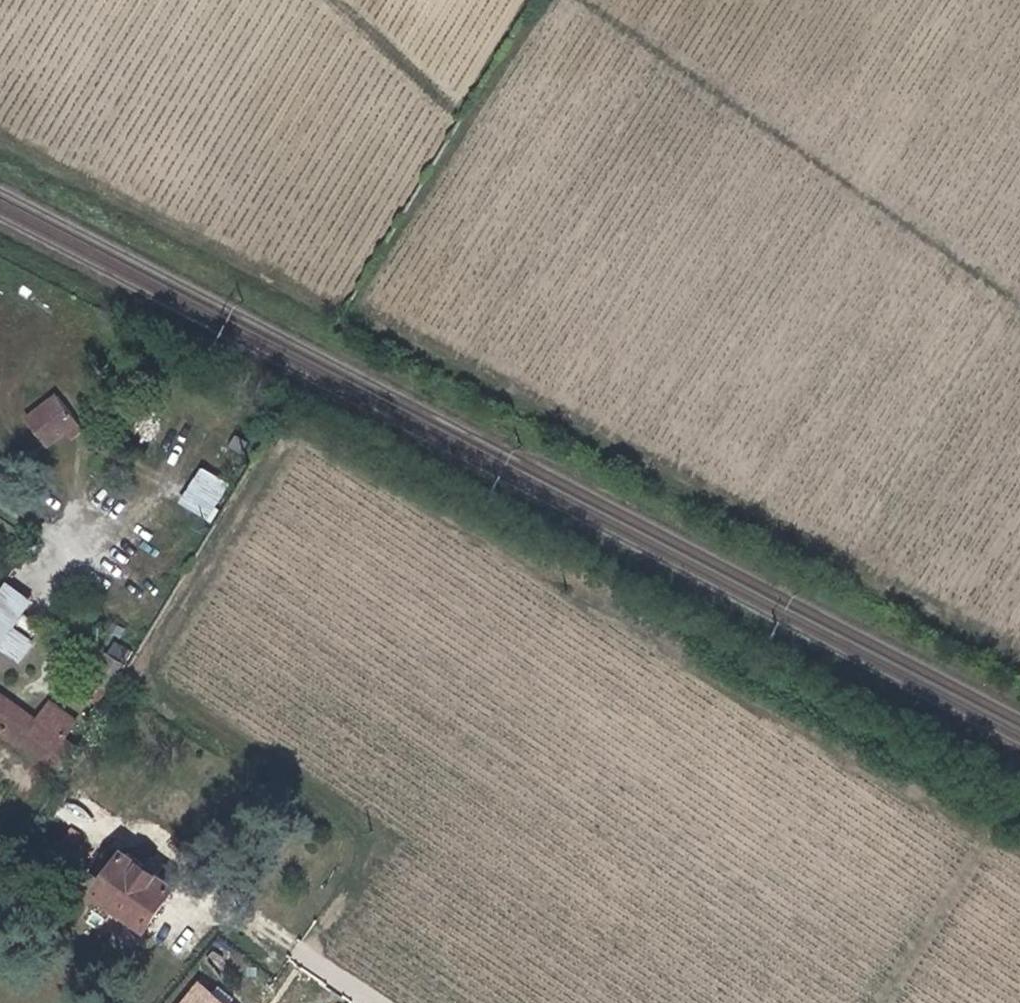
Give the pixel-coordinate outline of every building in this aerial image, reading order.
[(81,422),(63,397),(35,417),(53,442),(72,429),(81,422)] [(88,430),(81,422),(72,429),(78,437),(88,430)] [(181,499),(212,517),(233,481),(203,463),(181,499)] [(0,689),(0,719),(72,768),(84,747),(0,689)] [(147,860),(128,848),(100,891),(150,923),(176,881),(160,870),(147,860)] [(203,982),(187,1002),(231,1002),(203,982)]
